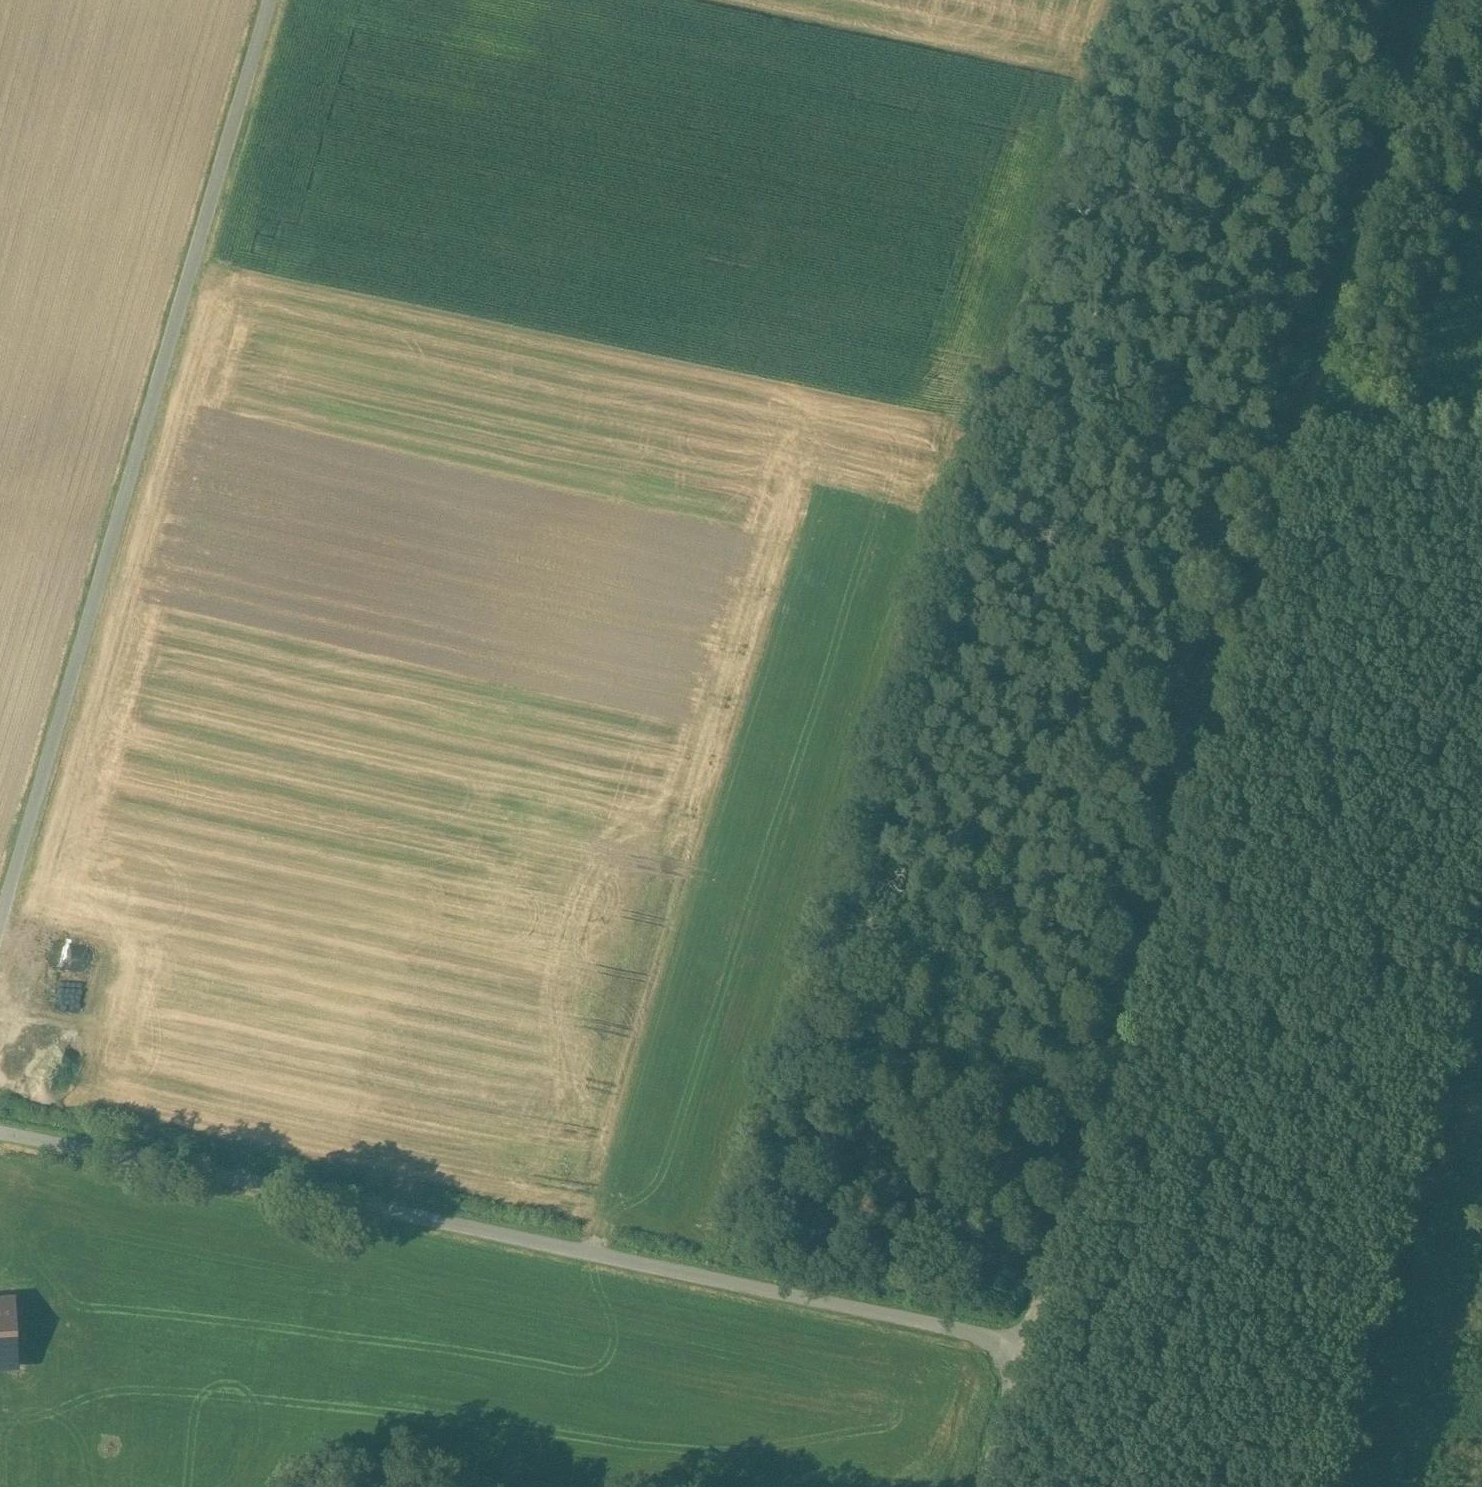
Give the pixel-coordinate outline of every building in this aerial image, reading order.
[(17,1371),(14,1300),(0,1301),(0,1372),(17,1371)]
